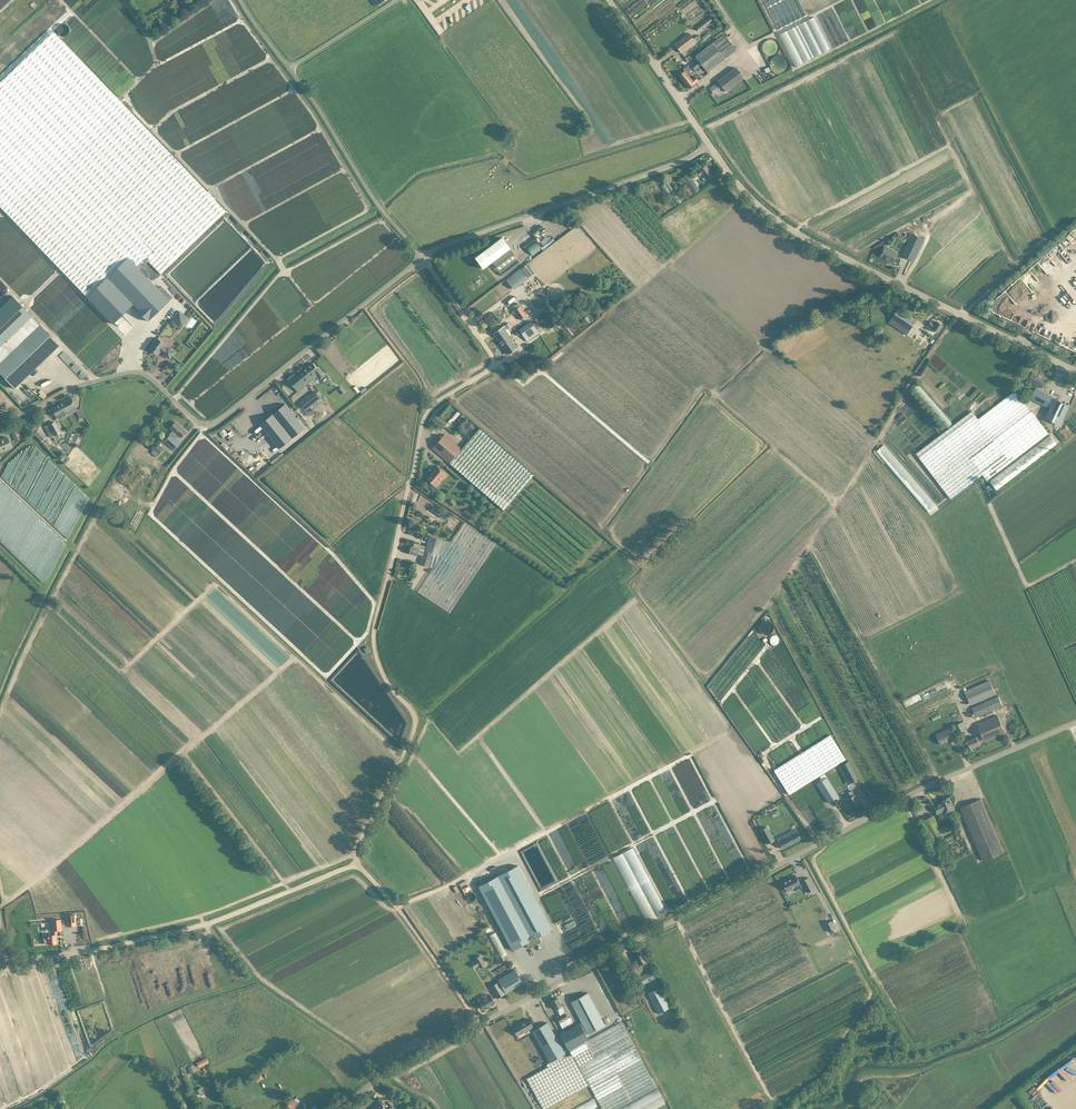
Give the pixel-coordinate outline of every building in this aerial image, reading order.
[(795,21),(807,15),(799,0),(763,0),(778,30),(795,21)] [(837,7),(843,16),(847,14),(842,5),(837,7)] [(833,22),(838,20),(833,9),(828,11),(833,22)] [(840,47),(826,13),(820,16),(834,49),(840,47)] [(832,51),(817,18),(801,25),(816,58),(832,51)] [(860,36),(867,33),(862,19),(855,22),(860,36)] [(852,21),(846,24),(852,39),(859,37),(852,21)] [(844,44),(849,42),(841,25),(836,27),(844,44)] [(36,244),(112,324),(133,304),(148,319),(170,300),(140,269),(148,261),(161,273),(227,211),(171,153),(53,30),(0,81),(0,205),(36,244)] [(689,33),(675,44),(681,53),(696,42),(689,33)] [(698,59),(691,65),(694,70),(702,65),(707,72),(736,50),(723,34),(695,55),(698,59)] [(688,75),(693,72),(688,65),(682,70),(684,72),(679,76),(689,88),(699,80),(695,76),(691,79),(688,75)] [(709,89),(713,94),(722,87),(725,92),(743,78),(735,67),(717,81),(718,81),(709,89)] [(713,176),(706,165),(697,172),(699,176),(702,174),(704,177),(704,176),(707,180),(713,176)] [(689,197),(693,194),(699,189),(690,176),(684,181),(688,187),(684,190),(689,197)] [(670,182),(663,187),(669,195),(676,190),(670,182)] [(913,234),(905,250),(902,255),(914,261),(917,256),(925,240),(913,234)] [(535,240),(526,247),(532,255),(541,248),(535,240)] [(894,263),(896,258),(898,253),(885,247),(884,251),(881,256),(890,260),(889,261),(894,263)] [(517,258),(511,249),(492,262),(499,272),(517,258)] [(517,271),(506,279),(514,289),(525,281),(528,278),(520,268),(517,271)] [(0,307),(0,374),(14,388),(59,345),(40,325),(12,296),(0,307)] [(520,320),(527,315),(520,306),(514,310),(512,312),(514,315),(516,313),(520,320)] [(891,319),(907,331),(914,321),(898,310),(891,319)] [(175,317),(172,320),(182,327),(189,318),(186,316),(179,311),(175,317)] [(531,321),(519,329),(527,341),(536,336),(539,333),(537,330),(531,321)] [(931,321),(928,325),(939,333),(944,326),(938,322),(936,324),(931,321)] [(505,325),(494,333),(495,334),(509,354),(517,348),(511,339),(513,338),(505,325)] [(136,343),(139,345),(150,335),(147,332),(136,343)] [(158,338),(150,349),(158,354),(161,350),(164,353),(163,354),(170,359),(174,352),(168,348),(167,349),(163,347),(166,344),(158,338)] [(313,363),(290,382),(298,392),(317,376),(318,377),(323,373),(320,368),(318,370),(313,363)] [(1033,372),(1029,381),(1038,385),(1042,387),(1046,378),(1045,379),(1038,375),(1033,372)] [(342,395),(346,391),(341,386),(338,389),(342,395)] [(1047,406),(1050,402),(1052,397),(1036,389),(1033,394),(1031,399),(1047,406)] [(318,391),(315,393),(314,392),(300,402),(306,409),(307,409),(311,414),(315,410),(316,411),(326,402),(318,391)] [(994,439),(970,457),(987,480),(1014,460),(1049,433),(1031,410),(1030,410),(1015,391),(978,419),(994,439)] [(186,392),(186,393),(194,400),(199,395),(196,392),(194,394),(192,392),(190,395),(186,392)] [(51,408),(54,413),(56,417),(66,411),(69,415),(78,410),(76,406),(73,402),(71,398),(51,408)] [(1050,408),(1045,418),(1060,425),(1070,405),(1054,398),(1050,408)] [(305,428),(285,404),(260,424),(280,448),(305,428)] [(916,453),(951,499),(983,475),(970,457),(994,439),(978,419),(972,411),(945,431),(916,453)] [(55,422),(46,426),(52,437),(53,437),(55,441),(63,437),(62,434),(65,433),(60,422),(56,424),(55,422)] [(175,438),(178,435),(181,438),(183,435),(184,434),(186,431),(181,426),(180,427),(175,423),(176,422),(170,428),(173,430),(170,434),(164,441),(174,450),(181,443),(175,438)] [(32,429),(35,433),(34,433),(42,441),(45,444),(49,441),(46,437),(36,425),(32,429)] [(225,439),(233,434),(229,428),(222,433),(225,439)] [(504,510),(534,475),(480,428),(462,449),(445,434),(433,448),(504,510)] [(1021,474),(1060,446),(1053,436),(1014,464),(1021,474)] [(11,447),(9,442),(7,437),(0,440),(0,451),(11,447)] [(147,456),(152,451),(143,443),(139,448),(147,456)] [(156,457),(164,449),(159,444),(151,452),(156,457)] [(258,452),(244,463),(252,472),(265,461),(258,452)] [(275,465),(287,456),(285,454),(273,463),(275,465)] [(427,478),(436,486),(447,473),(438,465),(427,478)] [(418,591),(451,613),(497,543),(464,522),(451,542),(435,537),(430,536),(426,550),(424,550),(426,546),(415,543),(414,547),(411,546),(409,553),(418,556),(418,553),(423,555),(420,564),(434,568),(418,591)] [(964,691),(971,705),(996,694),(989,680),(964,691)] [(972,707),(976,717),(1003,706),(998,696),(972,707)] [(1006,734),(998,715),(977,724),(982,735),(977,737),(977,736),(967,740),(971,749),(981,745),(980,744),(985,742),(985,743),(1006,734)] [(963,722),(954,726),(957,731),(959,737),(968,733),(966,728),(963,722)] [(938,733),(936,734),(939,740),(941,745),(949,741),(944,730),(940,732),(938,733)] [(845,759),(830,735),(774,770),(789,794),(845,759)] [(848,761),(838,767),(842,773),(846,771),(849,778),(855,775),(848,761)] [(817,784),(825,798),(828,802),(839,796),(836,791),(827,777),(821,781),(817,784)] [(847,804),(850,803),(852,807),(858,803),(856,799),(857,799),(855,795),(854,795),(852,790),(849,792),(851,797),(848,799),(845,800),(847,804)] [(945,812),(947,812),(948,815),(955,812),(954,809),(951,801),(951,800),(950,800),(949,798),(941,801),(941,803),(938,805),(938,804),(934,805),(938,814),(945,811),(945,812)] [(960,808),(963,813),(983,860),(1004,851),(983,804),(981,799),(960,808)] [(784,813),(781,808),(772,814),(773,816),(766,821),(775,835),(799,820),(791,808),(784,813)] [(768,828),(761,831),(767,844),(774,840),(768,828)] [(783,848),(801,839),(797,831),(790,835),(789,832),(777,838),(783,848)] [(958,840),(955,833),(945,838),(948,845),(958,840)] [(636,849),(616,858),(647,925),(671,914),(651,871),(647,873),(636,849)] [(518,866),(479,887),(513,950),(526,943),(528,948),(534,945),(533,944),(536,943),(536,944),(541,941),(539,936),(552,929),(518,866)] [(787,891),(800,884),(795,875),(790,878),(782,883),(787,891)] [(814,889),(808,877),(801,881),(808,892),(814,889)] [(462,884),(465,889),(471,885),(468,881),(462,884)] [(75,914),(66,915),(67,926),(76,925),(75,914)] [(52,931),(53,931),(53,935),(48,935),(48,938),(44,938),(44,944),(48,944),(56,943),(56,936),(57,936),(56,930),(61,930),(60,919),(51,920),(52,931)] [(824,924),(828,932),(835,928),(831,920),(824,924)] [(502,958),(509,954),(498,933),(491,936),(502,958)] [(645,967),(649,965),(642,953),(636,956),(640,964),(643,963),(645,967)] [(476,960),(471,962),(473,965),(477,962),(481,968),(486,965),(480,955),(475,958),(476,960)] [(55,965),(48,968),(77,1058),(85,1056),(55,965)] [(495,984),(491,987),(498,998),(521,984),(523,983),(515,969),(498,979),(499,981),(499,982),(495,984)] [(651,971),(638,977),(642,985),(646,982),(655,978),(654,976),(651,971)] [(85,1007),(78,985),(71,987),(72,992),(66,994),(67,995),(70,994),(76,1010),(85,1007)] [(659,1013),(670,1007),(668,1004),(659,986),(651,991),(648,992),(659,1013)] [(62,1067),(68,1065),(45,991),(39,993),(41,1000),(36,1001),(37,1006),(41,1005),(44,1017),(42,1017),(42,1019),(40,1019),(51,1054),(58,1075),(64,1073),(62,1067)] [(588,1034),(605,1025),(588,993),(571,1002),(588,1034)] [(477,999),(483,1009),(495,1002),(491,995),(483,1000),(481,997),(477,999)] [(555,1009),(557,1008),(560,1015),(557,1017),(562,1028),(573,1022),(570,1017),(568,1018),(566,1013),(567,1012),(565,1007),(563,1008),(558,998),(551,1001),(555,1009)] [(93,1039),(112,1033),(104,1004),(82,1011),(92,1044),(95,1043),(93,1039)] [(609,1010),(612,1022),(621,1020),(618,1008),(609,1010)] [(513,1027),(518,1036),(526,1031),(527,1034),(532,1031),(550,1062),(546,1064),(548,1066),(526,1078),(543,1108),(545,1108),(589,1085),(590,1085),(603,1108),(618,1108),(657,1088),(621,1022),(570,1050),(569,1050),(571,1054),(565,1057),(563,1054),(565,1053),(548,1022),(535,1029),(528,1018),(521,1023),(513,1027)] [(569,1049),(588,1038),(580,1022),(560,1033),(569,1049)] [(70,1056),(72,1064),(78,1062),(75,1054),(70,1056)] [(204,1059),(197,1062),(199,1067),(207,1064),(204,1059)] [(1066,1065),(1068,1069),(1075,1065),(1075,1060),(1066,1065)] [(7,1103),(13,1101),(3,1067),(0,1067),(0,1079),(7,1103)] [(1052,1074),(1056,1081),(1058,1079),(1057,1077),(1066,1071),(1063,1067),(1052,1074)] [(254,1078),(257,1083),(263,1078),(261,1074),(254,1078)] [(1039,1084),(1042,1088),(1044,1087),(1048,1092),(1055,1088),(1059,1093),(1062,1091),(1051,1076),(1039,1084)] [(1059,1076),(1057,1078),(1066,1088),(1068,1086),(1059,1076)] [(1036,1087),(1032,1092),(1036,1096),(1041,1092),(1036,1087)] [(1044,1088),(1042,1090),(1050,1100),(1052,1098),(1044,1088)] [(287,1108),(303,1108),(294,1099),(291,1102),(285,1107),(287,1108)] [(1037,1108),(1048,1102),(1047,1099),(1035,1106),(1037,1108)]
